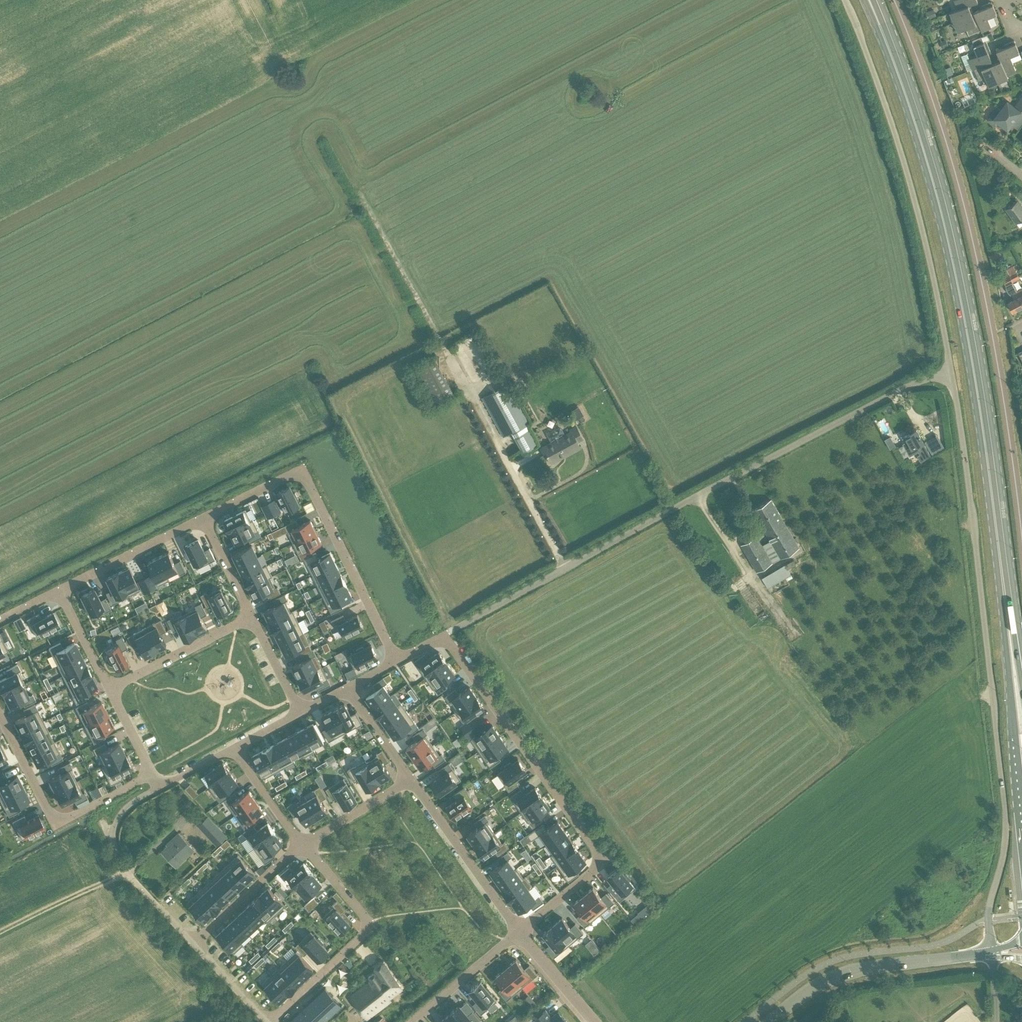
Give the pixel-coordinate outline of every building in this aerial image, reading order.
[(958,9),(970,3),(970,4),(978,1),(977,0),(954,0),(958,9)] [(981,8),(973,11),(981,29),(980,29),(981,30),(991,27),(987,17),(996,13),(991,1),(980,6),(981,8)] [(950,20),(951,22),(960,19),(971,14),(970,11),(969,12),(967,8),(971,6),(970,4),(970,3),(958,9),(949,12),(951,16),(950,20)] [(968,34),(980,29),(981,29),(973,11),(972,8),(971,11),(970,11),(971,14),(960,19),(951,22),(952,24),(956,28),(957,31),(965,28),(968,34)] [(929,19),(937,16),(934,9),(926,12),(929,19)] [(967,70),(973,68),(973,67),(991,60),(988,53),(990,52),(986,40),(981,42),(980,41),(983,40),(981,36),(972,40),(974,45),(973,45),(977,55),(969,58),(967,53),(961,55),(967,70)] [(940,41),(943,48),(948,46),(946,39),(940,41)] [(995,50),(998,58),(999,58),(1003,69),(1004,69),(1007,76),(1016,72),(1009,56),(1018,52),(1013,40),(1002,45),(1003,47),(995,50)] [(999,58),(998,58),(996,59),(998,63),(994,64),(993,62),(990,64),(998,84),(1000,83),(1004,79),(1007,78),(1007,76),(1004,69),(1003,69),(999,58)] [(973,67),(973,68),(978,80),(984,77),(988,85),(992,84),(996,85),(998,84),(990,64),(993,62),(994,59),(991,60),(973,67)] [(1021,121),(1021,120),(1021,96),(1014,106),(1007,100),(1000,110),(997,107),(987,119),(994,125),(997,121),(1007,128),(1011,122),(1015,125),(1019,124),(1021,121)] [(1016,222),(1017,222),(1020,226),(1021,224),(1021,207),(1017,199),(1005,207),(1016,222)] [(1020,277),(1013,265),(1006,269),(1007,271),(1012,281),(1020,277)] [(1006,269),(1001,272),(1003,276),(1001,277),(1006,285),(1006,286),(1006,287),(1006,288),(1006,289),(1007,290),(1007,291),(1008,292),(1008,293),(1009,293),(1010,294),(1011,294),(1013,298),(1007,302),(1012,312),(1021,306),(1021,303),(1015,290),(1016,289),(1012,281),(1007,271),(1006,269)] [(512,432),(524,452),(538,444),(527,423),(531,421),(509,382),(481,397),(503,436),(512,432)] [(576,418),(583,414),(578,407),(571,411),(576,418)] [(552,440),(543,445),(552,462),(581,447),(578,441),(584,438),(577,425),(571,428),(572,430),(565,433),(565,432),(561,425),(547,433),(551,440),(552,440)] [(916,429),(905,435),(908,441),(903,443),(910,455),(918,450),(921,454),(918,455),(921,461),(931,455),(916,429)] [(290,486),(277,492),(286,510),(299,504),(290,486)] [(800,546),(772,498),(753,509),(770,539),(762,544),(757,535),(741,544),(757,571),(773,562),(772,561),(780,556),(781,557),(800,546)] [(274,500),(269,502),(274,513),(280,511),(274,500)] [(268,516),(274,513),(269,502),(263,505),(268,516)] [(244,510),(225,519),(230,530),(249,521),(244,510)] [(296,519),(285,525),(288,531),(292,529),(298,539),(316,530),(311,519),(299,525),(296,519)] [(249,521),(230,530),(236,542),(248,536),(251,541),(262,536),(259,530),(255,532),(249,521)] [(298,539),(297,540),(303,551),(298,553),(301,559),(304,557),(312,553),(310,548),(322,542),(316,530),(298,539)] [(198,539),(186,545),(195,564),(207,557),(210,562),(215,559),(210,548),(204,551),(198,539)] [(239,565),(257,556),(252,544),(233,554),(239,565)] [(169,551),(158,557),(167,575),(178,570),(180,574),(186,571),(181,560),(175,563),(169,551)] [(312,553),(304,557),(307,563),(312,561),(317,572),(336,563),(330,552),(319,557),(316,552),(312,553)] [(239,565),(244,576),(263,566),(257,556),(239,565)] [(167,575),(158,557),(147,562),(156,581),(167,575)] [(762,577),(768,587),(792,574),(788,568),(796,563),(793,559),(762,577)] [(336,563),(317,572),(322,583),(341,574),(336,563)] [(249,586),(268,577),(263,566),(244,576),(249,586)] [(137,585),(128,567),(117,572),(126,591),(137,585)] [(126,591),(117,572),(106,578),(112,590),(106,593),(112,604),(118,601),(115,596),(126,591)] [(341,574),(322,583),(328,594),(346,584),(341,574)] [(150,575),(144,578),(149,589),(155,586),(150,575)] [(269,597),(281,592),(278,586),(273,588),(268,577),(249,586),(255,597),(266,592),(269,597)] [(149,589),(144,578),(138,581),(144,592),(149,589)] [(346,584),(328,594),(333,605),(329,607),(332,613),(343,607),(340,601),(352,596),(346,584)] [(94,589),(81,595),(90,613),(103,607),(105,612),(111,609),(105,598),(100,600),(94,589)] [(207,591),(201,594),(207,605),(212,602),(218,614),(231,608),(222,589),(209,596),(207,591)] [(265,610),(270,621),(289,612),(283,601),(288,599),(285,593),(273,599),(276,604),(265,610)] [(198,609),(187,615),(196,634),(207,628),(201,616),(207,613),(201,602),(196,605),(198,609)] [(38,612),(27,618),(30,624),(34,622),(41,634),(59,624),(53,612),(41,618),(38,612)] [(270,621),(275,632),(294,623),(289,612),(270,621)] [(343,614),(332,619),(335,625),(339,623),(345,636),(364,626),(358,614),(346,620),(343,614)] [(174,616),(168,619),(173,630),(179,627),(185,639),(196,634),(187,615),(176,620),(174,616)] [(157,626),(146,632),(155,650),(167,645),(161,633),(166,630),(161,619),(155,622),(157,626)] [(325,621),(320,623),(325,632),(329,630),(325,621)] [(275,632),(281,643),(299,634),(294,623),(275,632)] [(133,633),(127,636),(133,647),(138,644),(144,656),(155,650),(146,632),(135,637),(133,633)] [(302,653),(312,648),(309,643),(305,645),(299,634),(281,643),(286,654),(298,648),(301,654),(302,653)] [(118,643),(105,649),(115,668),(127,662),(121,650),(127,647),(121,636),(116,639),(118,643)] [(61,662),(80,653),(74,642),(63,647),(60,642),(49,647),(52,653),(56,651),(61,662)] [(371,644),(353,653),(359,666),(355,668),(357,674),(369,668),(366,662),(378,657),(371,644)] [(305,659),(293,665),(299,678),(318,668),(312,656),(316,654),(313,648),(312,648),(302,653),(305,659)] [(422,663),(430,674),(447,662),(439,651),(428,659),(424,654),(414,661),(418,666),(422,663)] [(61,662),(67,673),(86,663),(85,663),(80,653),(61,662)] [(455,673),(447,662),(430,674),(438,685),(434,688),(437,694),(448,686),(444,681),(455,673)] [(0,680),(0,686),(4,693),(22,684),(16,672),(20,669),(17,663),(6,669),(9,675),(0,680)] [(73,683),(91,674),(86,663),(67,673),(73,683)] [(317,684),(320,689),(331,684),(328,678),(324,680),(318,668),(299,678),(305,690),(317,684)] [(74,697),(77,702),(88,697),(85,691),(97,685),(91,674),(73,683),(78,694),(74,697)] [(373,707),(390,695),(383,685),(387,682),(383,677),(373,684),(377,689),(366,697),(373,707)] [(22,684),(4,693),(10,705),(22,699),(25,705),(36,699),(33,693),(28,696),(22,684)] [(453,698),(460,708),(477,696),(470,686),(459,694),(455,689),(445,696),(449,701),(453,698)] [(373,707),(380,717),(397,705),(390,695),(373,707)] [(484,706),(477,696),(460,708),(467,718),(484,706)] [(82,710),(89,722),(107,713),(101,701),(89,707),(86,701),(75,707),(78,712),(82,710)] [(26,715),(15,720),(20,731),(20,732),(39,722),(33,711),(38,709),(35,703),(23,709),(26,715)] [(354,722),(357,726),(362,723),(357,712),(351,715),(344,703),(334,709),(343,727),(354,722)] [(387,726),(404,714),(397,705),(380,717),(387,726)] [(343,727),(334,709),(323,715),(329,727),(324,729),(329,741),(335,738),(333,733),(343,727)] [(90,737),(93,742),(104,737),(101,731),(113,725),(107,713),(89,722),(95,734),(90,737)] [(387,726),(395,737),(405,729),(409,734),(418,727),(419,727),(415,722),(411,724),(404,714),(387,726)] [(419,727),(418,727),(420,730),(424,727),(426,730),(439,721),(435,716),(419,727)] [(465,731),(475,724),(472,719),(462,726),(465,731)] [(39,722),(20,732),(26,742),(44,733),(39,722)] [(313,723),(303,728),(312,746),(323,741),(313,723)] [(475,724),(465,731),(469,736),(479,729),(475,724)] [(492,724),(475,736),(483,747),(500,735),(492,724)] [(420,730),(414,735),(418,740),(407,748),(414,758),(431,746),(424,736),(428,733),(426,730),(424,727),(420,730)] [(312,746),(303,728),(293,734),(302,751),(312,746)] [(50,743),(44,733),(26,742),(31,753),(50,743)] [(302,751),(293,734),(283,739),(292,757),(302,751)] [(500,735),(483,747),(491,758),(487,761),(490,766),(501,759),(497,754),(508,746),(500,735)] [(292,757),(283,739),(273,745),(282,763),(292,757)] [(100,752),(106,764),(125,754),(119,742),(107,748),(104,742),(93,748),(96,754),(100,752)] [(50,743),(31,753),(37,764),(48,758),(51,764),(63,758),(60,752),(55,755),(50,743)] [(282,763),(273,745),(262,750),(273,768),(282,763)] [(442,753),(438,756),(431,746),(414,758),(421,768),(432,760),(436,765),(446,758),(442,753)] [(382,749),(377,753),(379,757),(367,764),(378,782),(390,775),(383,763),(389,760),(382,749)] [(273,768),(262,750),(252,756),(262,774),(273,768)] [(108,778),(111,784),(122,778),(119,773),(131,766),(125,754),(106,764),(112,776),(108,778)] [(505,785),(509,790),(519,783),(516,778),(526,770),(518,758),(501,770),(509,782),(505,785)] [(206,774),(213,783),(230,771),(223,761),(206,774)] [(49,779),(55,791),(74,782),(68,770),(72,767),(69,762),(58,767),(61,773),(49,779)] [(256,762),(252,764),(260,775),(262,774),(256,762)] [(449,762),(439,769),(443,774),(432,782),(440,794),(457,782),(449,770),(453,767),(449,762)] [(378,782),(367,764),(356,771),(354,767),(348,770),(354,781),(360,777),(367,789),(378,782)] [(224,799),(230,795),(227,790),(238,782),(230,771),(213,783),(221,794),(216,797),(220,802),(224,799)] [(0,775),(0,787),(4,795),(22,786),(16,774),(4,780),(2,774),(0,775)] [(80,794),(74,782),(55,791),(61,803),(74,797),(76,803),(87,797),(85,791),(80,794)] [(357,800),(346,782),(334,789),(332,785),(326,788),(332,799),(338,796),(345,807),(357,800)] [(198,793),(190,784),(185,788),(194,797),(198,793)] [(326,796),(320,785),(314,789),(317,793),(306,799),(317,817),(328,811),(321,799),(326,796)] [(22,786),(4,795),(10,807),(6,810),(9,815),(20,810),(17,804),(29,798),(22,786)] [(468,792),(464,786),(454,793),(458,799),(447,806),(455,818),(472,806),(464,795),(468,792)] [(543,796),(535,786),(524,794),(521,789),(510,796),(514,801),(518,798),(526,808),(543,796)] [(239,811),(256,799),(249,789),(238,797),(234,792),(230,795),(224,799),(228,804),(232,802),(239,811)] [(528,821),(532,827),(542,820),(539,814),(550,807),(543,796),(526,808),(533,818),(528,821)] [(76,803),(78,808),(90,802),(87,797),(76,803)] [(242,824),(246,830),(253,825),(256,823),(253,817),(263,810),(256,799),(239,811),(246,822),(242,824)] [(317,817),(306,799),(296,806),(293,801),(288,805),(294,815),(299,812),(306,823),(317,817)] [(489,819),(485,814),(475,821),(479,826),(468,834),(476,845),(493,834),(485,822),(489,819)] [(23,815),(12,820),(15,826),(20,824),(26,837),(44,827),(38,815),(26,821),(23,815)] [(548,842),(565,830),(558,820),(547,828),(543,822),(533,830),(537,835),(541,832),(548,842)] [(258,844),(275,832),(268,822),(257,830),(253,825),(246,830),(243,832),(247,837),(251,834),(258,844)] [(211,829),(219,838),(224,834),(216,825),(211,829)] [(215,842),(219,838),(211,829),(207,833),(215,842)] [(548,842),(555,852),(572,840),(565,830),(548,842)] [(166,844),(168,845),(162,850),(176,866),(195,849),(179,832),(166,844)] [(282,843),(275,832),(258,844),(265,854),(261,857),(265,863),(275,856),(272,850),(282,843)] [(508,847),(505,841),(500,844),(493,834),(476,845),(484,856),(495,849),(498,854),(508,847)] [(562,862),(579,850),(572,840),(555,852),(562,862)] [(586,860),(579,850),(562,862),(569,872),(565,875),(569,880),(579,873),(575,868),(586,860)] [(508,851),(498,858),(501,863),(491,871),(498,881),(515,869),(508,859),(512,856),(508,851)] [(246,881),(255,873),(241,858),(233,866),(246,881)] [(297,886),(313,873),(304,862),(294,871),(290,866),(280,874),(284,879),(288,876),(297,886)] [(263,864),(257,868),(261,873),(266,868),(263,864)] [(246,881),(233,866),(224,874),(238,889),(246,881)] [(633,884),(619,868),(609,877),(617,887),(612,891),(620,901),(625,896),(622,893),(633,884)] [(498,881),(505,891),(522,879),(515,869),(498,881)] [(313,873),(297,886),(306,897),(322,883),(313,873)] [(238,889),(224,874),(216,881),(230,896),(238,889)] [(512,900),(529,888),(522,879),(505,891),(512,900)] [(230,896),(216,881),(208,889),(221,904),(230,896)] [(593,886),(583,894),(597,910),(606,902),(609,906),(614,902),(607,892),(602,896),(593,886)] [(282,902),(268,887),(259,894),(273,910),(282,902)] [(544,901),(540,896),(536,898),(529,888),(512,900),(519,911),(530,903),(533,908),(544,901)] [(221,904),(208,889),(199,897),(213,912),(221,904)] [(273,910),(259,894),(251,902),(265,917),(273,910)] [(585,926),(590,922),(587,918),(597,910),(583,894),(574,902),(582,912),(577,916),(585,926)] [(213,912),(199,897),(190,905),(204,920),(213,912)] [(318,902),(314,897),(305,905),(309,910),(318,902)] [(346,908),(338,899),(333,904),(336,908),(326,917),(340,932),(351,923),(342,913),(346,908)] [(265,917),(251,902),(243,910),(257,925),(265,917)] [(257,925),(243,910),(234,918),(248,933),(257,925)] [(639,913),(632,919),(636,923),(643,917),(639,913)] [(562,917),(553,924),(566,941),(575,933),(579,937),(584,933),(576,923),(571,927),(562,917)] [(248,933),(234,918),(226,926),(240,940),(248,933)] [(547,947),(554,957),(560,952),(556,949),(566,941),(553,924),(543,933),(552,943),(547,947)] [(240,940),(226,926),(217,934),(231,949),(240,940)] [(300,941),(296,945),(304,954),(309,950),(318,960),(328,950),(314,935),(304,944),(300,941)] [(597,945),(592,950),(595,953),(600,949),(597,945)] [(300,954),(291,962),(305,977),(314,969),(300,954)] [(516,958),(506,967),(519,983),(529,974),(533,978),(538,974),(530,964),(525,968),(516,958)] [(390,998),(403,988),(384,960),(374,967),(376,971),(368,976),(371,980),(350,995),(367,1019),(391,1000),(390,998)] [(291,962),(283,970),(297,984),(305,977),(291,962)] [(506,967),(495,976),(504,986),(499,990),(507,1000),(512,995),(509,992),(519,983),(506,967)] [(283,970),(274,978),(288,993),(297,984),(283,970)] [(266,986),(279,1000),(288,993),(274,978),(266,986)] [(494,996),(480,981),(470,990),(478,1000),(473,1004),(481,1014),(486,1009),(483,1005),(494,996)] [(289,1020),(291,1021),(323,1021),(342,1004),(327,986),(289,1020)] [(530,997),(526,1001),(531,1007),(536,1003),(530,997)] [(450,1013),(458,1021),(472,1021),(473,1021),(474,1021),(479,1021),(481,1020),(473,1011),(468,1015),(460,1005),(450,1013)] [(535,1018),(538,1021),(568,1021),(566,1020),(562,1015),(558,1011),(552,1016),(546,1009),(543,1012),(543,1011),(538,1016),(535,1018)] [(450,1013),(441,1021),(442,1021),(458,1021),(450,1013)]
